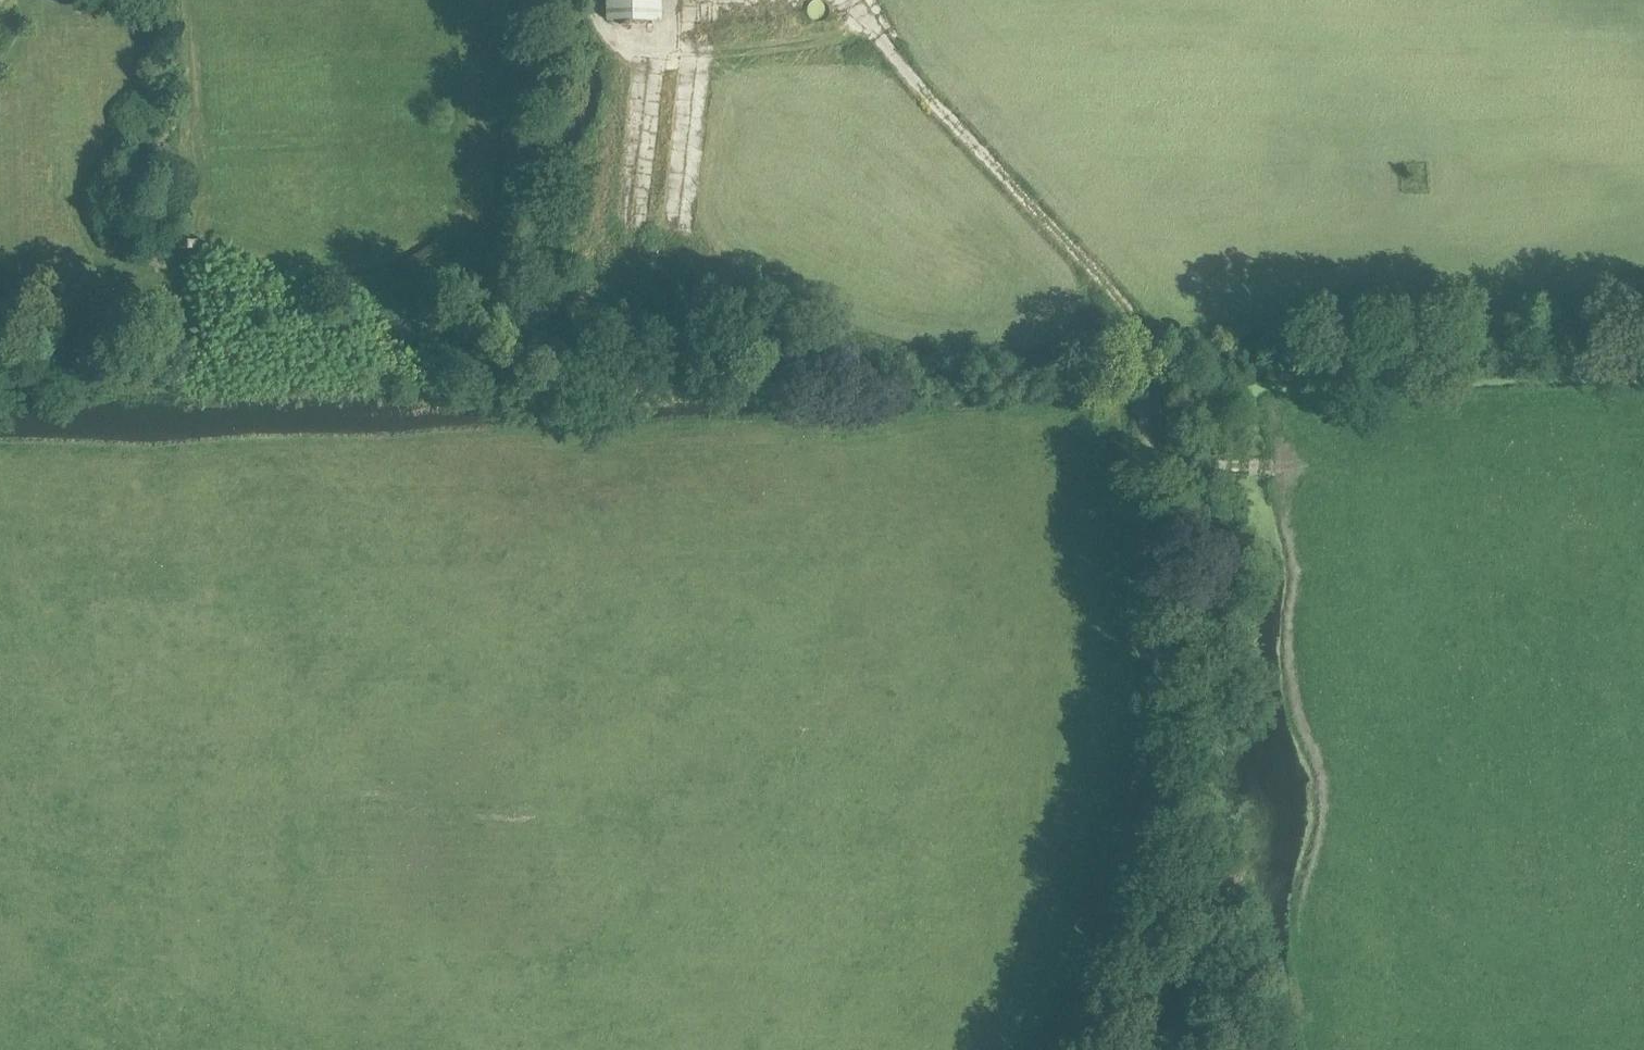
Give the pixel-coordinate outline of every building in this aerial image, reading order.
[(607,21),(662,20),(662,0),(607,0),(607,21)]
